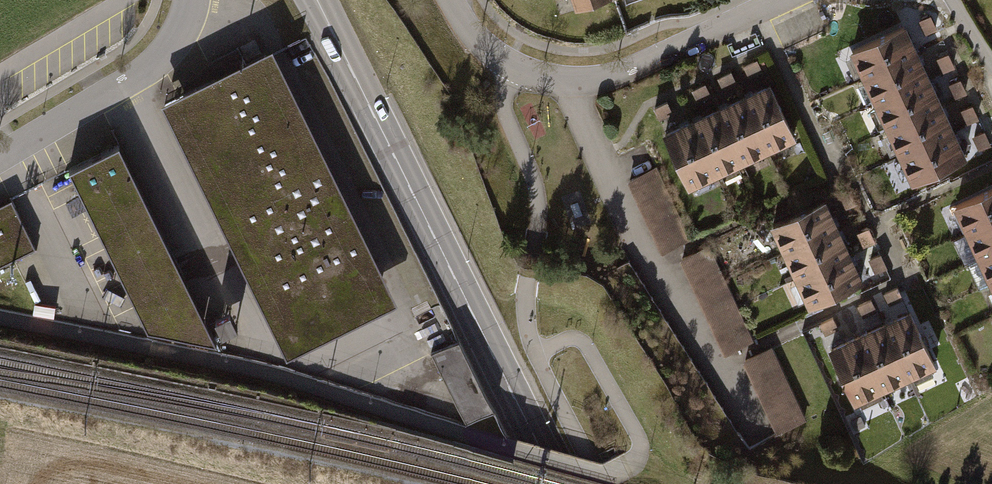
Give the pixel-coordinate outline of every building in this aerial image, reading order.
[(903,22),(849,46),(861,72),(915,48),(903,22)] [(268,43),(158,97),(286,354),(394,298),(268,43)] [(915,48),(861,72),(873,98),(927,74),(915,48)] [(927,74),(873,98),(885,125),(939,101),(927,74)] [(765,81),(737,94),(762,148),(790,135),(765,81)] [(737,94),(712,105),(737,159),(762,148),(737,94)] [(939,101),(885,125),(897,152),(951,128),(939,101)] [(685,117),(710,171),(737,159),(712,105),(685,117)] [(657,130),(683,184),(710,171),(685,117),(657,130)] [(951,128),(897,152),(909,178),(963,154),(951,128)] [(69,173),(149,329),(216,344),(119,147),(69,173)] [(657,168),(627,181),(661,254),(690,240),(657,168)] [(952,201),(964,227),(991,215),(991,183),(952,201)] [(822,196),(770,220),(782,247),(834,223),(822,196)] [(0,208),(0,266),(35,249),(12,202),(0,208)] [(964,227),(976,254),(991,247),(991,215),(964,227)] [(834,223),(782,247),(794,273),(846,249),(834,223)] [(710,246),(680,260),(725,354),(755,340),(710,246)] [(976,254),(989,281),(991,279),(991,247),(976,254)] [(846,249),(794,273),(806,299),(858,275),(846,249)] [(904,309),(876,322),(901,376),(929,363),(904,309)] [(876,322),(851,333),(876,387),(901,376),(876,322)] [(825,345),(850,399),(876,387),(851,333),(825,345)] [(458,340),(431,353),(465,425),(505,435),(458,340)] [(773,348),(743,362),(777,435),(807,421),(773,348)]
